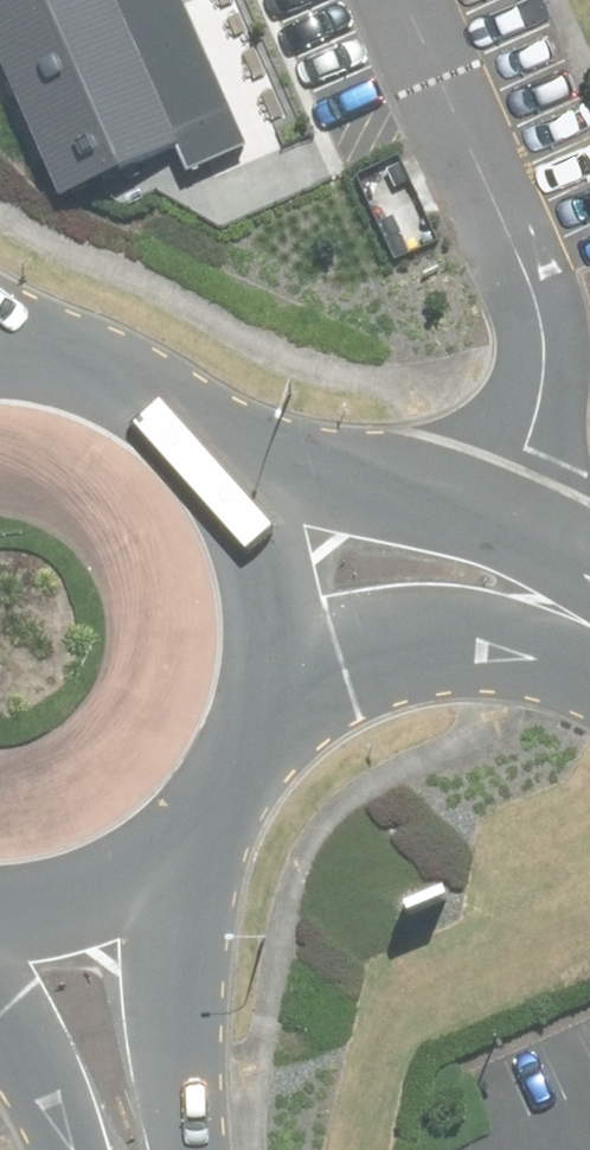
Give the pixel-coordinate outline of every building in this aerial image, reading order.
[(174,144),(185,169),(243,144),(183,0),(0,0),(0,66),(54,194),(174,144)]
